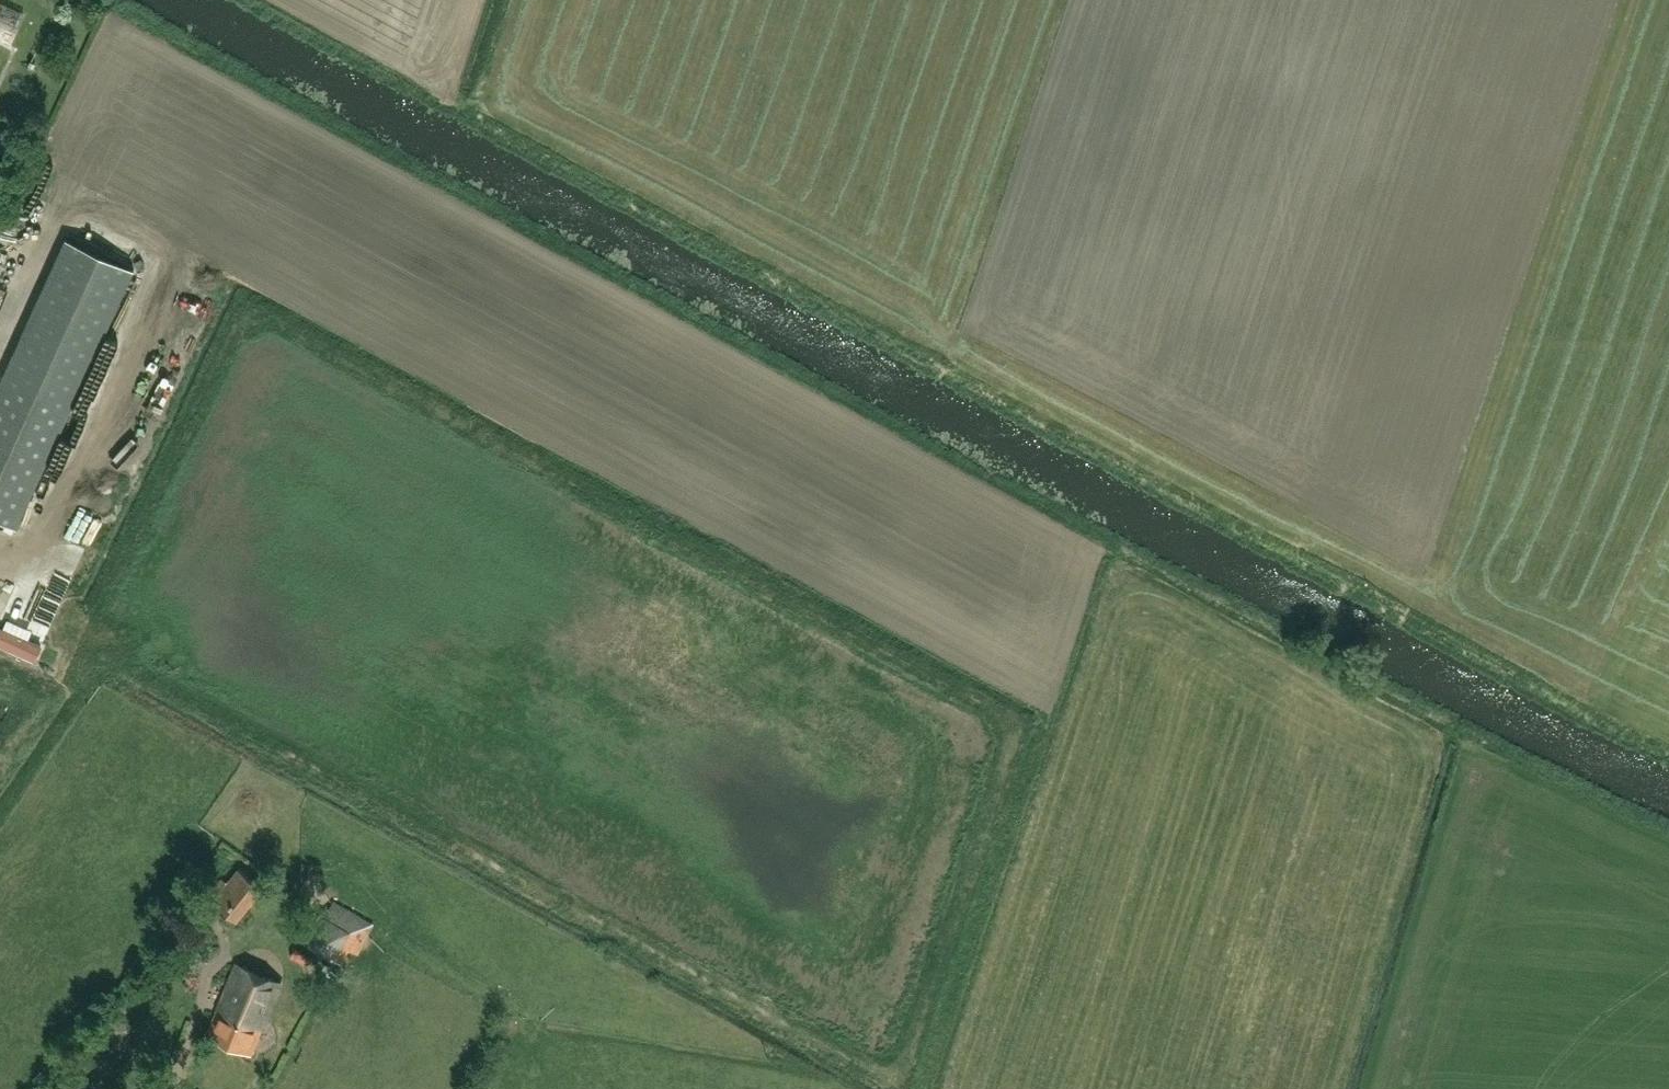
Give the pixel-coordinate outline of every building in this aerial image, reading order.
[(0,397),(0,515),(30,527),(138,266),(66,237),(0,397)] [(237,922),(265,888),(238,868),(211,900),(237,922)] [(309,946),(342,964),(350,950),(358,954),(376,922),(334,899),(309,946)] [(251,1055),(282,983),(237,964),(206,1035),(251,1055)]
